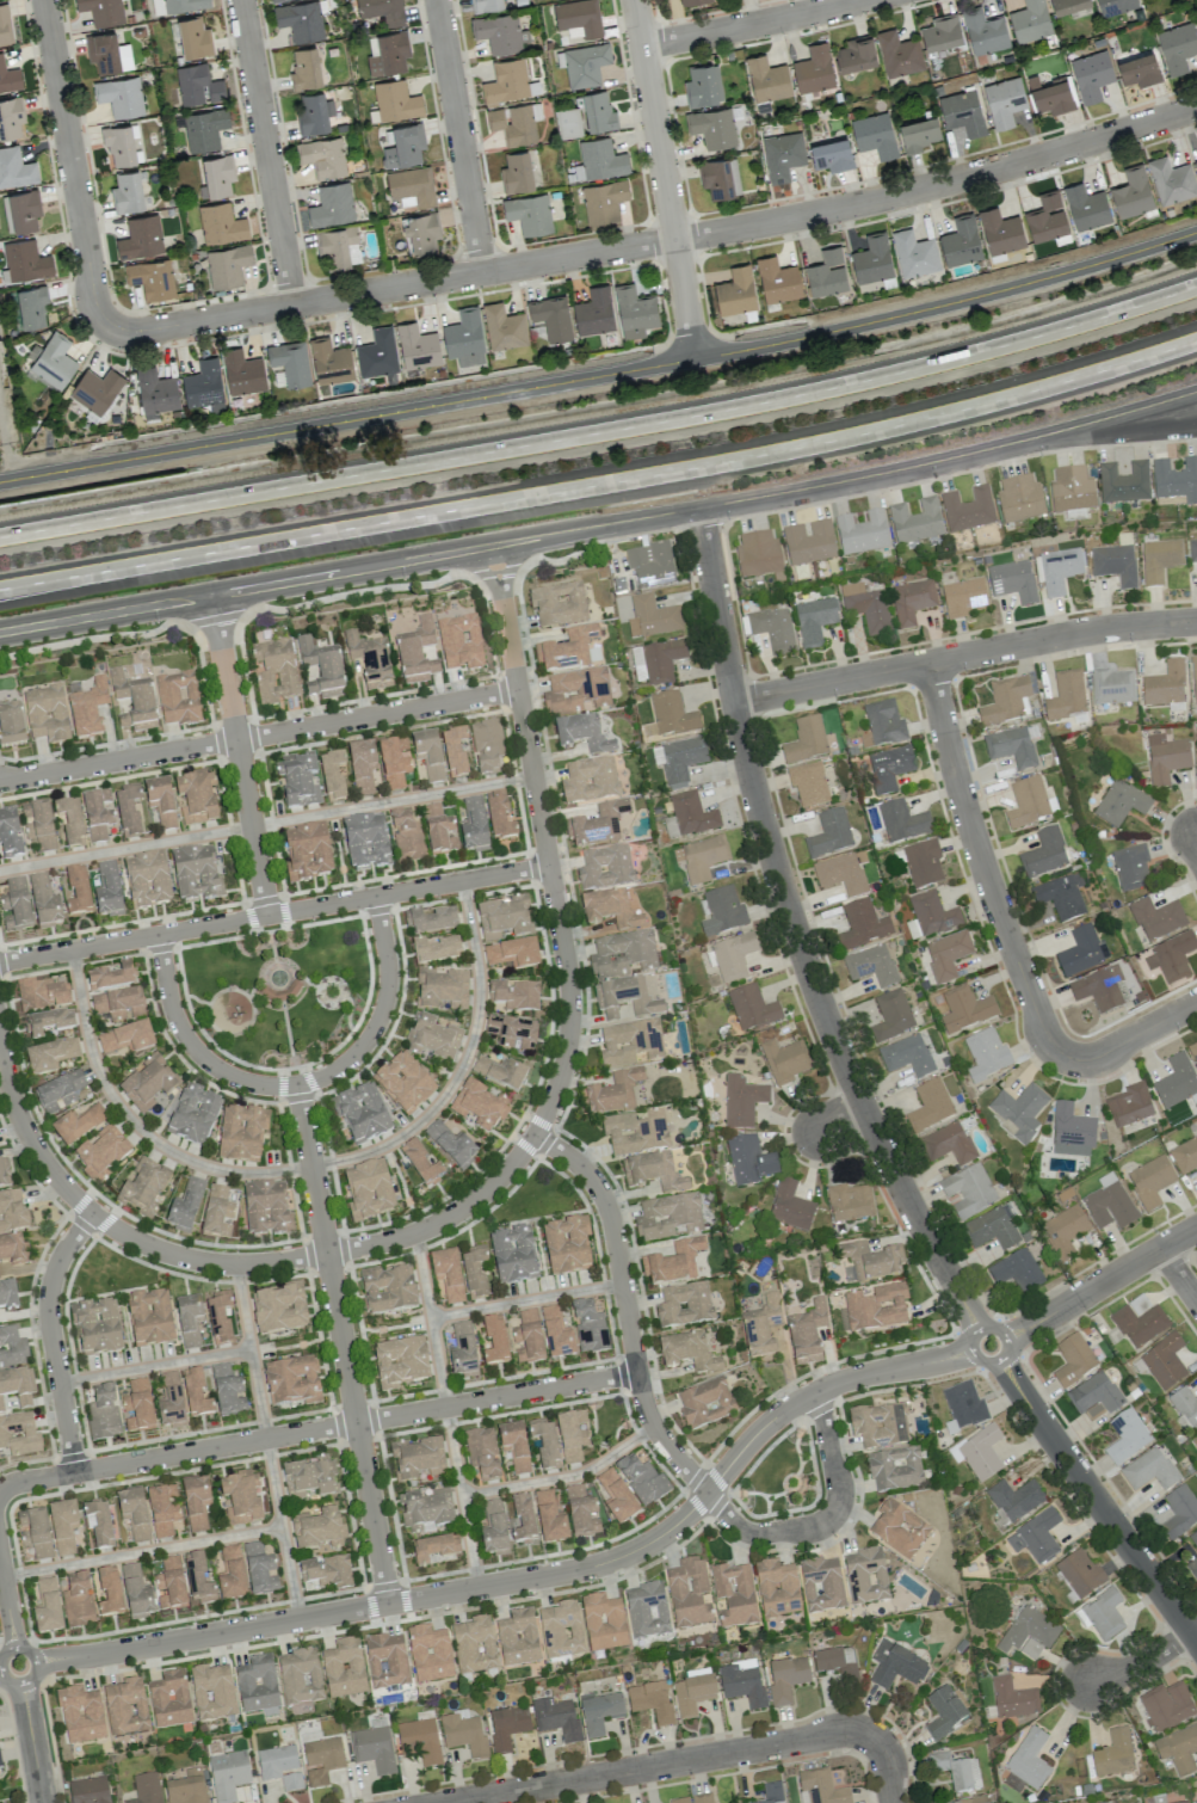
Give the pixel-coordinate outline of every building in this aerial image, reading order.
[(90,9),(93,28),(124,23),(121,0),(74,0),(76,11),(90,9)] [(161,0),(151,0),(154,16),(164,14),(161,0)] [(163,12),(210,8),(210,0),(162,0),(163,12)] [(401,0),(356,0),(359,19),(384,15),(386,27),(405,24),(401,0)] [(472,12),(503,7),(502,0),(470,0),(472,12)] [(555,29),(581,26),(583,39),(602,36),(598,0),(583,0),(553,3),(555,29)] [(1016,44),(1054,33),(1044,0),(1023,0),(1025,8),(1007,13),(1016,44)] [(1052,14),(1091,7),(1090,0),(1049,0),(1052,14)] [(1101,17),(1138,7),(1136,0),(1096,0),(1101,17)] [(275,27),(290,25),(292,43),(323,39),(319,1),(273,6),(275,27)] [(8,3),(0,4),(0,46),(13,44),(8,3)] [(973,56),(1010,47),(1003,15),(984,20),(981,5),(961,10),(973,56)] [(926,52),(964,42),(956,12),(931,18),(933,25),(919,28),(926,52)] [(487,37),(490,55),(522,50),(521,42),(529,41),(527,29),(519,30),(516,13),(469,20),(472,40),(487,37)] [(202,29),(201,16),(177,20),(183,58),(214,54),(210,28),(202,29)] [(1188,71),(1184,57),(1196,53),(1196,38),(1192,22),(1156,32),(1169,77),(1188,71)] [(886,79),(925,69),(916,37),(898,42),(895,28),(874,33),(886,79)] [(410,56),(406,30),(376,35),(379,55),(366,57),(369,76),(406,71),(404,57),(410,56)] [(132,69),(129,43),(117,45),(115,32),(85,35),(88,63),(95,61),(97,74),(132,69)] [(834,49),(840,73),(877,63),(870,34),(844,41),(846,46),(834,49)] [(835,86),(827,41),(807,45),(809,58),(791,62),(798,94),(835,86)] [(562,50),(569,89),(600,84),(597,65),(611,63),(608,43),(562,50)] [(290,50),(294,89),(321,86),(317,47),(290,50)] [(1115,80),(1106,50),(1069,60),(1082,106),(1102,100),(1098,85),(1115,80)] [(22,88),(20,67),(5,70),(2,53),(0,53),(0,92),(22,88)] [(1137,87),(1161,81),(1154,53),(1116,61),(1122,86),(1136,82),(1137,87)] [(753,103),(792,96),(787,64),(767,67),(765,54),(746,58),(753,103)] [(529,96),(523,57),(492,62),(495,81),(481,83),(484,103),(529,96)] [(223,78),(209,81),(206,63),(175,68),(181,106),(226,99),(223,78)] [(688,68),(690,80),(683,81),(688,107),(724,101),(716,63),(688,68)] [(1068,78),(1040,86),(1036,75),(1026,78),(1036,112),(1048,109),(1050,115),(1076,108),(1068,78)] [(93,82),(95,103),(110,101),(112,119),(143,115),(139,77),(93,82)] [(1028,108),(1020,77),(982,86),(994,132),(1014,127),(1010,112),(1028,108)] [(372,83),(378,122),(424,115),(421,94),(406,96),(404,79),(372,83)] [(986,134),(975,89),(937,98),(945,129),(963,125),(966,139),(986,134)] [(614,129),(609,90),(581,93),(586,133),(614,129)] [(335,115),(332,99),(325,101),(323,91),(299,96),(302,110),(295,111),(300,135),(330,130),(328,116),(335,115)] [(21,136),(19,123),(25,122),(22,97),(0,99),(0,138),(21,136)] [(505,146),(536,142),(533,120),(542,119),(540,103),(504,107),(504,108),(486,110),(488,131),(503,129),(505,146)] [(687,134),(702,132),(705,150),(737,145),(730,107),(684,114),(687,134)] [(582,136),(579,108),(556,110),(559,139),(582,136)] [(183,114),(187,153),(219,149),(217,129),(230,127),(227,109),(183,114)] [(850,120),(857,152),(876,148),(878,161),(897,157),(888,112),(850,120)] [(941,140),(936,116),(898,125),(905,155),(923,151),(921,144),(941,140)] [(421,162),(419,149),(426,148),(422,122),(391,127),(394,146),(380,149),(384,168),(421,162)] [(134,136),(137,136),(137,126),(106,127),(108,165),(135,164),(134,136)] [(769,185),(789,182),(787,167),(806,164),(801,132),(762,138),(769,185)] [(295,144),(298,164),(312,162),(315,180),(347,175),(340,136),(295,144)] [(578,141),(581,165),(573,166),(575,181),(630,173),(627,153),(612,154),(610,137),(578,141)] [(814,170),(828,167),(829,173),(854,167),(847,137),(808,146),(814,170)] [(20,163),(19,145),(0,147),(0,185),(38,182),(36,161),(20,163)] [(534,189),(528,150),(504,154),(506,167),(499,168),(504,194),(534,189)] [(202,158),(206,197),(231,195),(230,181),(234,181),(232,155),(202,158)] [(1170,168),(1166,155),(1147,161),(1159,206),(1196,195),(1196,191),(1189,163),(1170,168)] [(710,199),(741,194),(735,157),(698,162),(701,188),(708,187),(710,199)] [(1109,189),(1119,219),(1155,207),(1141,162),(1122,168),(1127,183),(1109,189)] [(435,204),(430,167),(385,172),(390,210),(435,204)] [(144,209),(138,169),(114,173),(116,187),(110,188),(114,213),(144,209)] [(629,199),(626,180),(581,187),(587,226),(619,220),(616,201),(629,199)] [(354,220),(349,182),(317,186),(319,205),(306,207),(309,226),(354,220)] [(1104,190),(1085,195),(1082,182),(1063,187),(1074,231),(1112,221),(1104,190)] [(1062,207),(1062,208),(1057,189),(1038,194),(1042,209),(1024,214),(1031,243),(1069,233),(1062,207)] [(2,194),(5,232),(37,229),(36,216),(41,215),(39,190),(2,194)] [(553,231),(546,193),(500,201),(504,221),(519,218),(522,237),(553,231)] [(249,238),(246,217),(232,219),(229,202),(198,207),(203,245),(249,238)] [(978,211),(988,255),(1026,246),(1019,215),(1000,219),(997,207),(978,211)] [(982,258),(972,212),(952,217),(955,231),(939,235),(945,267),(982,258)] [(412,255),(435,251),(432,234),(440,233),(437,214),(401,219),(403,235),(409,234),(412,255)] [(126,217),(127,238),(116,239),(117,256),(161,254),(159,215),(126,217)] [(350,267),(347,243),(358,241),(356,226),(315,232),(319,257),(325,256),(327,270),(350,267)] [(934,237),(914,241),(911,227),(891,231),(900,279),(941,270),(934,237)] [(856,283),(893,276),(885,231),(864,235),(867,249),(850,252),(856,283)] [(51,254),(36,256),(35,239),(3,242),(7,280),(53,275),(51,254)] [(243,285),(240,265),(253,264),(251,245),(206,250),(210,289),(243,285)] [(803,266),(807,297),(848,290),(844,264),(843,264),(840,246),(820,249),(823,263),(803,266)] [(802,297),(797,265),(777,268),(775,255),(756,258),(763,303),(802,297)] [(126,285),(141,283),(144,301),(175,296),(169,258),(123,266),(126,285)] [(757,308),(748,263),(729,267),(731,281),(713,284),(719,315),(757,308)] [(655,295),(635,297),(634,283),(615,285),(621,339),(645,336),(644,328),(659,326),(655,295)] [(576,335),(614,331),(609,284),(588,287),(589,301),(572,303),(576,335)] [(42,303),(48,303),(46,286),(16,289),(21,328),(45,326),(42,303)] [(572,339),(566,296),(526,301),(529,322),(543,320),(547,342),(572,339)] [(488,350),(528,345),(524,313),(504,315),(502,301),(482,304),(488,350)] [(457,308),(459,324),(442,325),(446,358),(456,357),(457,366),(484,363),(478,305),(457,308)] [(436,331),(418,334),(416,321),(395,324),(403,370),(441,363),(436,331)] [(371,328),(373,343),(355,346),(359,377),(398,371),(391,325),(371,328)] [(63,354),(71,341),(53,330),(40,352),(39,351),(28,370),(61,390),(77,362),(63,354)] [(354,378),(349,346),(331,349),(329,336),(309,339),(316,383),(354,378)] [(268,366),(282,364),(286,388),(311,384),(304,340),(265,346),(268,366)] [(262,357),(243,360),(241,346),(221,350),(228,396),(267,390),(262,357)] [(181,376),(185,408),(209,405),(209,412),(224,410),(217,356),(197,359),(199,373),(181,376)] [(175,376),(157,379),(155,366),(136,369),(143,422),(159,420),(158,411),(180,408),(175,376)] [(125,379),(109,368),(101,379),(86,369),(67,395),(99,417),(125,379)] [(1183,457),(1184,471),(1169,472),(1169,459),(1152,460),(1153,499),(1184,498),(1184,506),(1196,505),(1196,457),(1183,457)] [(1148,461),(1130,461),(1131,477),(1117,477),(1116,463),(1099,464),(1100,503),(1149,501),(1148,461)] [(1053,469),(1054,481),(1048,482),(1052,514),(1096,508),(1092,477),(1087,478),(1086,465),(1053,469)] [(999,481),(1001,491),(996,492),(1002,524),(1045,516),(1038,482),(1033,483),(1031,474),(999,481)] [(940,495),(947,533),(995,524),(988,484),(970,488),(973,502),(959,504),(957,491),(940,495)] [(943,536),(936,496),(918,499),(921,514),(907,516),(904,503),(888,506),(895,545),(943,536)] [(841,556),(889,548),(882,508),(865,511),(867,523),(853,525),(851,514),(834,517),(841,556)] [(836,558),(830,519),(806,523),(806,524),(782,528),(788,565),(836,558)] [(738,535),(740,546),(735,546),(739,579),(773,574),(774,582),(784,581),(778,538),(771,539),(770,531),(738,535)] [(1188,540),(1189,563),(1196,563),(1196,540),(1188,540)] [(1143,587),(1163,586),(1163,568),(1183,567),(1182,541),(1141,542),(1143,587)] [(674,584),(670,543),(625,548),(628,571),(635,570),(637,589),(674,584)] [(1135,590),(1133,546),(1090,548),(1092,577),(1118,575),(1119,590),(1135,590)] [(1046,599),(1065,597),(1062,577),(1084,574),(1080,548),(1039,554),(1046,599)] [(992,597),(1017,593),(1020,607),(1037,604),(1028,559),(986,568),(992,597)] [(941,586),(947,621),(969,617),(967,611),(988,607),(983,578),(941,586)] [(937,607),(932,580),(890,587),(897,631),(916,628),(913,612),(937,607)] [(530,590),(537,631),(588,621),(580,581),(530,590)] [(884,590),(864,593),(862,583),(840,587),(844,615),(863,612),(867,638),(891,634),(884,590)] [(679,605),(655,609),(652,592),(631,596),(634,620),(627,621),(630,638),(683,630),(679,605)] [(838,624),(835,598),(795,604),(801,650),(822,647),(819,626),(838,624)] [(787,609),(768,613),(768,610),(745,614),(750,636),(767,633),(771,658),(796,652),(787,609)] [(435,645),(431,614),(418,616),(420,630),(395,633),(402,685),(428,682),(428,675),(439,673),(438,660),(422,662),(420,647),(435,645)] [(444,670),(465,666),(466,671),(484,668),(475,614),(436,621),(444,670)] [(544,673),(601,664),(598,648),(588,650),(586,640),(599,637),(597,624),(565,629),(567,642),(534,648),(537,665),(542,664),(544,673)] [(366,691),(393,687),(386,637),(357,641),(355,630),(344,631),(348,661),(361,658),(366,691)] [(304,682),(306,696),(319,694),(320,699),(344,696),(338,645),(311,648),(309,635),(296,637),(300,667),(317,665),(319,681),(304,682)] [(299,695),(289,638),(250,645),(253,663),(262,661),(263,672),(254,674),(260,707),(277,704),(276,699),(299,695)] [(687,658),(684,640),(630,648),(636,686),(673,681),(670,661),(687,658)] [(1165,676),(1142,677),(1142,706),(1184,704),(1183,659),(1164,659),(1165,676)] [(108,670),(112,701),(129,699),(132,714),(117,715),(119,729),(131,728),(131,733),(157,729),(150,677),(123,681),(121,668),(108,670)] [(547,676),(549,692),(542,693),(545,717),(583,713),(581,703),(592,701),(593,709),(611,707),(606,669),(547,676)] [(1080,669),(1053,673),(1057,698),(1043,700),(1046,720),(1087,714),(1080,669)] [(1133,672),(1109,672),(1109,669),(1091,669),(1092,704),(1134,703),(1133,672)] [(200,721),(193,671),(155,676),(162,727),(200,721)] [(74,739),(101,735),(97,706),(109,705),(104,675),(92,676),(94,690),(67,694),(74,739)] [(1023,719),(1019,699),(1032,697),(1028,676),(988,683),(993,705),(977,708),(980,727),(1023,719)] [(68,741),(62,686),(24,690),(29,739),(46,737),(46,743),(68,741)] [(649,695),(657,737),(701,729),(697,711),(682,713),(678,690),(649,695)] [(872,746),(907,740),(903,720),(898,721),(894,699),(864,705),(872,746)] [(19,701),(0,703),(0,745),(0,748),(25,744),(19,701)] [(588,755),(616,752),(615,739),(601,741),(598,715),(555,720),(558,746),(587,743),(588,755)] [(793,721),(797,741),(780,745),(784,764),(828,755),(819,715),(793,721)] [(470,724),(477,776),(499,773),(497,757),(504,756),(500,720),(470,724)] [(982,736),(988,761),(1012,755),(1016,772),(1036,767),(1026,726),(982,736)] [(461,742),(468,741),(466,729),(441,733),(448,779),(466,776),(461,742)] [(411,735),(414,762),(424,760),(426,783),(443,781),(437,731),(411,735)] [(1145,735),(1152,789),(1169,787),(1167,771),(1191,768),(1188,739),(1165,742),(1164,733),(1145,735)] [(708,763),(703,737),(660,744),(667,786),(688,783),(686,766),(708,763)] [(385,791),(404,789),(402,774),(411,773),(407,738),(378,742),(385,791)] [(373,741),(347,744),(354,797),(373,795),(369,770),(377,769),(373,741)] [(897,792),(894,776),(915,772),(910,746),(868,754),(876,796),(897,792)] [(286,809),(321,804),(318,785),(311,786),(310,774),(316,773),(313,753),(295,756),(295,755),(276,757),(279,777),(282,776),(286,809)] [(344,800),(340,766),(345,766),(344,754),(320,756),(325,802),(344,800)] [(564,805),(619,797),(613,757),(565,764),(567,780),(560,781),(564,805)] [(786,769),(790,788),(795,787),(800,809),(829,802),(820,762),(786,769)] [(217,821),(210,772),(174,777),(177,798),(180,797),(183,825),(217,821)] [(1016,809),(1004,812),(1009,830),(1051,818),(1039,776),(1009,784),(1016,809)] [(1093,814),(1117,829),(1129,808),(1143,816),(1153,800),(1115,777),(1093,814)] [(158,830),(174,829),(171,780),(145,781),(147,809),(157,808),(158,830)] [(142,801),(139,786),(114,791),(122,839),(142,835),(138,813),(133,814),(131,803),(142,801)] [(88,844),(107,841),(105,825),(114,824),(112,807),(111,807),(109,790),(82,794),(88,844)] [(721,827),(717,810),(701,813),(696,790),(668,796),(673,817),(663,820),(666,831),(672,830),(674,838),(721,827)] [(493,841),(517,837),(515,823),(509,825),(503,792),(485,795),(493,841)] [(464,798),(465,825),(460,825),(462,853),(487,851),(483,797),(464,798)] [(908,817),(903,798),(877,805),(888,844),(933,832),(927,811),(908,817)] [(571,848),(620,841),(616,814),(630,812),(628,800),(595,804),(598,818),(567,822),(571,848)] [(62,815),(67,848),(84,846),(78,801),(53,805),(54,816),(62,815)] [(55,850),(49,802),(21,805),(23,822),(24,822),(26,841),(36,839),(37,853),(55,850)] [(424,806),(429,856),(458,853),(456,835),(454,836),(452,817),(441,818),(440,804),(424,806)] [(20,836),(19,836),(14,807),(0,809),(0,845),(1,844),(3,859),(23,856),(20,836)] [(853,847),(843,807),(817,813),(822,834),(803,839),(808,858),(853,847)] [(396,862),(425,859),(421,822),(412,823),(410,809),(390,811),(396,862)] [(349,870),(373,867),(373,869),(389,866),(382,814),(342,820),(349,870)] [(290,882),(333,875),(325,824),(282,830),(290,882)] [(1035,832),(1040,848),(1018,854),(1025,879),(1068,866),(1056,825),(1035,832)] [(689,887),(710,882),(706,866),(730,860),(725,836),(672,848),(675,863),(683,861),(689,887)] [(913,890),(944,881),(937,859),(941,858),(935,839),(902,848),(913,890)] [(1121,892),(1153,884),(1142,844),(1111,852),(1121,892)] [(170,852),(179,904),(224,896),(221,876),(216,877),(211,846),(170,852)] [(582,851),(584,868),(577,869),(580,891),(633,885),(629,846),(582,851)] [(811,865),(818,889),(842,883),(846,899),(867,893),(860,864),(867,862),(863,851),(811,865)] [(172,902),(164,852),(123,859),(131,909),(172,902)] [(96,864),(100,889),(93,890),(98,919),(123,915),(115,861),(96,864)] [(84,866),(66,869),(72,903),(65,904),(67,917),(92,913),(84,866)] [(1077,887),(1084,885),(1079,872),(1029,890),(1035,906),(1051,901),(1059,924),(1086,915),(1077,887)] [(58,896),(51,897),(46,873),(28,876),(37,928),(63,924),(58,896)] [(23,877),(5,880),(8,895),(0,896),(0,906),(2,915),(1,916),(5,933),(33,927),(23,877)] [(702,893),(710,920),(700,922),(704,937),(746,925),(734,884),(702,893)] [(585,926),(595,924),(597,935),(645,927),(643,915),(630,917),(625,889),(580,896),(585,926)] [(908,897),(920,939),(963,925),(958,907),(941,912),(935,889),(908,897)] [(477,907),(482,943),(501,940),(501,938),(532,933),(527,895),(510,897),(510,902),(477,907)] [(875,920),(868,897),(841,906),(849,931),(835,935),(840,952),(894,934),(888,916),(875,920)] [(1176,900),(1153,910),(1147,897),(1129,905),(1145,943),(1187,924),(1176,900)] [(422,918),(421,909),(406,911),(408,934),(457,929),(455,909),(432,912),(432,917),(422,918)] [(1054,954),(1063,978),(1104,963),(1090,923),(1069,931),(1075,947),(1054,954)] [(974,954),(966,930),(923,944),(937,985),(957,978),(951,962),(974,954)] [(1167,986),(1191,975),(1183,955),(1196,949),(1196,945),(1191,930),(1150,948),(1167,986)] [(593,939),(595,954),(590,955),(593,980),(629,975),(628,968),(656,964),(652,931),(593,939)] [(759,950),(752,932),(709,946),(722,985),(748,976),(741,956),(759,950)] [(411,940),(415,965),(461,958),(458,938),(436,941),(436,946),(426,948),(424,938),(411,940)] [(483,946),(485,966),(509,963),(510,969),(539,966),(535,940),(483,946)] [(849,982),(874,974),(878,989),(897,983),(885,943),(842,957),(849,982)] [(90,993),(135,984),(130,960),(118,962),(119,969),(86,975),(90,993)] [(1116,983),(1123,981),(1117,965),(1067,983),(1074,1002),(1091,996),(1098,1015),(1124,1006),(1116,983)] [(468,975),(426,974),(427,969),(417,968),(416,1009),(437,1010),(437,1003),(448,1003),(448,1009),(467,1010),(468,975)] [(665,1013),(663,999),(648,1002),(644,977),(593,985),(597,1012),(603,1011),(605,1022),(629,1018),(629,1019),(665,1013)] [(15,981),(21,1013),(71,1004),(67,983),(52,986),(51,979),(35,982),(34,978),(15,981)] [(538,983),(508,983),(490,983),(489,1003),(504,1003),(504,1010),(538,1011),(538,983)] [(726,993),(741,1033),(783,1019),(777,1001),(763,1006),(755,983),(726,993)] [(998,1014),(991,995),(974,1002),(966,983),(941,993),(949,1013),(939,1017),(946,1035),(998,1014)] [(107,1013),(109,1024),(128,1020),(145,1017),(139,988),(90,998),(94,1016),(107,1013)] [(915,1028),(900,988),(874,998),(883,1022),(868,1028),(874,1044),(915,1028)] [(27,1018),(31,1042),(43,1040),(42,1033),(75,1027),(72,1010),(27,1018)] [(452,1063),(455,1053),(452,1052),(459,1029),(446,1025),(444,1030),(433,1027),(436,1019),(416,1013),(411,1030),(410,1030),(404,1051),(419,1055),(420,1054),(452,1063)] [(498,1037),(496,1046),(515,1049),(515,1050),(533,1052),(537,1024),(487,1016),(484,1034),(498,1037)] [(664,1059),(658,1020),(600,1028),(603,1051),(600,1052),(602,1068),(664,1059)] [(155,1047),(147,1021),(97,1036),(102,1055),(126,1048),(128,1055),(155,1047)] [(963,1039),(974,1066),(965,1070),(971,1084),(1013,1066),(1004,1044),(999,1046),(991,1027),(963,1039)] [(910,1064),(915,1079),(934,1072),(920,1033),(877,1049),(886,1073),(910,1064)] [(759,1044),(775,1085),(813,1070),(801,1040),(777,1049),(773,1039),(759,1044)] [(30,1077),(56,1072),(55,1062),(80,1058),(77,1040),(25,1049),(30,1077)] [(1187,1046),(1196,1069),(1196,1042),(1187,1046)] [(407,1117),(437,1089),(401,1051),(371,1079),(407,1117)] [(1196,1095),(1196,1086),(1184,1052),(1167,1059),(1173,1075),(1152,1083),(1161,1109),(1196,1095)] [(141,1115),(155,1104),(154,1103),(178,1082),(156,1056),(118,1087),(141,1115)] [(471,1072),(517,1093),(527,1071),(505,1061),(502,1068),(478,1057),(471,1072)] [(611,1072),(613,1086),(583,1091),(587,1117),(635,1109),(631,1083),(645,1081),(642,1067),(611,1072)] [(33,1090),(45,1117),(61,1110),(61,1109),(78,1102),(74,1092),(86,1086),(80,1070),(33,1090)] [(769,1104),(770,1085),(742,1085),(742,1073),(726,1073),(725,1128),(753,1128),(753,1103),(769,1104)] [(955,1115),(938,1077),(914,1089),(922,1107),(904,1115),(912,1134),(955,1115)] [(450,1108),(474,1123),(472,1126),(490,1136),(508,1107),(466,1081),(450,1108)] [(1123,1087),(1125,1094),(1106,1099),(1114,1128),(1153,1117),(1143,1082),(1123,1087)] [(392,1131),(372,1083),(329,1101),(336,1120),(342,1117),(354,1146),(392,1131)] [(1014,1101),(1000,1090),(987,1106),(1016,1131),(1011,1136),(1023,1146),(1040,1125),(1033,1119),(1049,1099),(1029,1083),(1014,1101)] [(203,1148),(223,1100),(185,1085),(166,1132),(203,1148)] [(1072,1116),(1073,1102),(1054,1101),(1051,1155),(1092,1157),(1095,1118),(1072,1116)] [(68,1114),(50,1126),(65,1148),(108,1118),(97,1103),(73,1120),(68,1114)] [(269,1111),(222,1107),(217,1159),(258,1163),(261,1131),(267,1132),(269,1111)] [(633,1113),(600,1118),(603,1136),(608,1135),(611,1157),(669,1148),(663,1109),(645,1112),(647,1120),(634,1122),(633,1113)] [(479,1154),(459,1132),(453,1138),(437,1120),(423,1132),(460,1171),(479,1154)] [(916,1140),(927,1163),(951,1152),(958,1167),(976,1158),(959,1121),(916,1140)] [(132,1150),(110,1123),(97,1134),(101,1139),(90,1148),(86,1143),(71,1155),(97,1185),(108,1175),(106,1172),(132,1150)] [(775,1153),(760,1156),(755,1133),(725,1139),(734,1187),(760,1182),(759,1178),(779,1174),(775,1153)] [(1180,1176),(1196,1168),(1196,1136),(1167,1150),(1180,1176)] [(399,1150),(425,1187),(442,1175),(416,1138),(399,1150)] [(690,1190),(688,1177),(674,1179),(671,1153),(622,1159),(625,1186),(659,1182),(660,1193),(690,1190)] [(1126,1172),(1143,1214),(1162,1206),(1155,1191),(1176,1183),(1165,1156),(1126,1172)] [(171,1173),(142,1157),(128,1183),(125,1182),(115,1201),(150,1219),(157,1205),(155,1204),(171,1173)] [(18,1187),(8,1158),(0,1160),(0,1190),(18,1187)] [(352,1220),(395,1212),(385,1161),(343,1169),(352,1220)] [(998,1202),(979,1162),(937,1183),(945,1199),(958,1193),(962,1200),(949,1206),(957,1222),(998,1202)] [(205,1182),(187,1177),(179,1203),(172,1201),(165,1225),(190,1233),(205,1182)] [(808,1231),(816,1204),(793,1197),(797,1182),(780,1177),(768,1219),(808,1231)] [(1113,1221),(1118,1230),(1139,1219),(1117,1180),(1080,1200),(1097,1230),(1113,1221)] [(294,1232),(292,1212),(286,1212),(283,1182),(243,1186),(248,1237),(294,1232)] [(869,1185),(846,1189),(846,1184),(826,1188),(832,1223),(874,1215),(869,1185)] [(228,1188),(209,1185),(201,1234),(229,1239),(231,1223),(232,1223),(235,1204),(226,1202),(228,1188)] [(30,1227),(20,1189),(0,1193),(0,1233),(30,1227)] [(639,1202),(641,1217),(635,1218),(638,1242),(674,1237),(673,1228),(684,1226),(685,1234),(703,1232),(698,1193),(639,1202)] [(1068,1240),(1088,1231),(1077,1206),(1039,1223),(1058,1264),(1076,1256),(1068,1240)] [(971,1249),(995,1239),(1000,1251),(1018,1244),(1003,1207),(961,1224),(971,1249)] [(590,1237),(587,1216),(564,1219),(564,1223),(542,1226),(549,1276),(590,1270),(585,1237),(590,1237)] [(536,1280),(530,1226),(512,1228),(512,1232),(490,1235),(497,1285),(536,1280)] [(8,1261),(11,1264),(24,1260),(20,1235),(0,1238),(0,1262),(8,1261)] [(650,1286),(697,1279),(693,1252),(705,1250),(704,1236),(671,1241),(673,1255),(641,1260),(643,1277),(649,1277),(650,1286)] [(836,1245),(838,1260),(848,1259),(849,1271),(855,1270),(857,1282),(904,1275),(900,1246),(881,1249),(882,1254),(868,1256),(866,1241),(836,1245)] [(487,1298),(485,1275),(480,1275),(478,1264),(487,1264),(485,1246),(468,1248),(469,1256),(462,1256),(467,1300),(487,1298)] [(986,1269),(999,1292),(1014,1283),(1021,1296),(1045,1283),(1025,1247),(986,1269)] [(429,1254),(434,1282),(442,1281),(446,1305),(464,1302),(456,1250),(429,1254)] [(417,1309),(413,1275),(408,1276),(407,1268),(379,1271),(379,1268),(361,1270),(366,1315),(417,1309)] [(4,1307),(5,1311),(19,1307),(13,1280),(0,1282),(0,1308),(4,1307)] [(257,1335),(308,1328),(301,1281),(280,1284),(281,1290),(252,1295),(257,1335)] [(660,1289),(663,1305),(655,1306),(659,1329),(713,1320),(707,1281),(660,1289)] [(849,1333),(907,1323),(903,1302),(908,1301),(904,1282),(872,1288),(873,1297),(862,1299),(861,1291),(843,1294),(849,1333)] [(174,1342),(167,1291),(126,1296),(133,1348),(174,1342)] [(213,1346),(231,1343),(226,1309),(232,1308),(230,1291),(205,1294),(213,1346)] [(741,1312),(747,1360),(759,1358),(759,1362),(775,1360),(773,1341),(769,1341),(767,1326),(782,1324),(778,1292),(763,1294),(765,1309),(741,1312)] [(1151,1308),(1142,1294),(1127,1303),(1136,1317),(1151,1308)] [(176,1299),(181,1350),(199,1348),(197,1319),(202,1318),(200,1297),(176,1299)] [(785,1317),(794,1366),(821,1361),(815,1328),(828,1326),(823,1297),(811,1299),(813,1312),(785,1317)] [(575,1325),(579,1354),(608,1350),(603,1313),(594,1315),(592,1299),(572,1302),(575,1325)] [(115,1300),(72,1306),(79,1357),(122,1351),(115,1300)] [(1132,1350),(1171,1326),(1157,1304),(1135,1318),(1127,1305),(1110,1315),(1132,1350)] [(571,1328),(562,1329),(559,1305),(541,1307),(548,1359),(575,1356),(571,1328)] [(544,1360),(537,1309),(518,1312),(520,1327),(511,1328),(514,1347),(517,1364),(544,1360)] [(508,1361),(499,1316),(482,1319),(489,1352),(482,1353),(485,1366),(508,1361)] [(452,1323),(454,1350),(449,1350),(452,1378),(477,1375),(471,1322),(452,1323)] [(29,1362),(0,1367),(0,1327),(16,1324),(19,1339),(25,1337),(29,1362)] [(1173,1353),(1185,1346),(1175,1331),(1138,1357),(1163,1392),(1188,1375),(1173,1353)] [(658,1339),(662,1366),(692,1361),(694,1374),(723,1369),(721,1357),(708,1359),(703,1332),(658,1339)] [(1066,1364),(1052,1374),(1062,1390),(1099,1365),(1077,1332),(1054,1346),(1066,1364)] [(379,1392),(398,1389),(398,1383),(429,1379),(424,1338),(373,1345),(379,1392)] [(264,1365),(270,1407),(320,1400),(314,1358),(264,1365)] [(218,1417),(246,1413),(244,1395),(241,1376),(231,1378),(229,1364),(211,1366),(218,1417)] [(37,1405),(30,1366),(0,1372),(0,1412),(37,1405)] [(189,1417),(214,1414),(212,1400),(205,1402),(200,1369),(182,1371),(189,1417)] [(1078,1415),(1099,1402),(1108,1415),(1125,1404),(1102,1370),(1065,1395),(1078,1415)] [(185,1426),(178,1372),(159,1374),(162,1400),(156,1400),(159,1429),(185,1426)] [(688,1431),(736,1413),(723,1376),(675,1394),(688,1431)] [(128,1381),(130,1396),(121,1397),(123,1413),(133,1411),(134,1418),(124,1420),(126,1433),(154,1430),(147,1379),(128,1381)] [(978,1401),(970,1379),(941,1390),(956,1430),(989,1418),(983,1399),(978,1401)] [(92,1386),(94,1403),(87,1403),(89,1420),(88,1420),(90,1440),(120,1437),(114,1384),(92,1386)] [(1193,1398),(1185,1386),(1166,1399),(1188,1432),(1196,1426),(1196,1395),(1193,1398)] [(848,1411),(852,1437),(860,1435),(862,1450),(910,1443),(903,1403),(848,1411)] [(1118,1440),(1103,1449),(1113,1465),(1152,1442),(1131,1407),(1107,1421),(1118,1440)] [(41,1451),(0,1458),(0,1416),(33,1410),(41,1451)] [(580,1448),(589,1447),(587,1427),(586,1427),(585,1412),(556,1415),(562,1465),(582,1463),(580,1448)] [(553,1420),(527,1423),(529,1439),(537,1438),(541,1471),(559,1469),(553,1420)] [(529,1473),(523,1423),(497,1426),(501,1453),(510,1452),(513,1475),(529,1473)] [(978,1483),(1003,1468),(989,1446),(1002,1438),(993,1424),(948,1452),(956,1464),(963,1459),(978,1483)] [(464,1431),(468,1468),(478,1466),(480,1482),(500,1479),(497,1458),(493,1427),(464,1431)] [(417,1480),(416,1473),(428,1472),(428,1476),(445,1475),(441,1440),(408,1443),(407,1441),(391,1443),(396,1483),(417,1480)] [(1154,1476),(1163,1490),(1179,1480),(1156,1445),(1119,1470),(1133,1490),(1154,1476)] [(923,1486),(918,1447),(868,1454),(873,1492),(923,1486)] [(643,1509),(672,1489),(661,1473),(656,1476),(646,1461),(640,1466),(631,1454),(614,1466),(643,1509)] [(287,1501),(304,1498),(304,1492),(316,1490),(317,1497),(337,1494),(332,1459),(282,1466),(287,1501)] [(618,1527),(640,1512),(611,1467),(595,1478),(609,1499),(602,1503),(618,1527)] [(260,1521),(255,1483),(252,1483),(251,1472),(218,1477),(221,1497),(229,1496),(230,1508),(225,1508),(227,1526),(260,1521)] [(182,1479),(188,1533),(207,1531),(203,1505),(210,1505),(207,1476),(182,1479)] [(1032,1479),(1012,1493),(1002,1479),(985,1491),(1009,1525),(1046,1499),(1032,1479)] [(1173,1515),(1158,1526),(1169,1542),(1196,1522),(1196,1504),(1183,1483),(1161,1498),(1173,1515)] [(173,1536),(171,1522),(180,1520),(177,1501),(174,1485),(146,1490),(155,1540),(173,1536)] [(565,1487),(572,1538),(601,1534),(598,1516),(595,1497),(585,1499),(583,1485),(565,1487)] [(454,1524),(449,1488),(430,1490),(432,1497),(420,1499),(419,1492),(397,1495),(399,1505),(402,1505),(406,1535),(435,1532),(434,1527),(454,1524)] [(149,1541),(143,1490),(116,1493),(120,1521),(128,1520),(131,1543),(149,1541)] [(565,1513),(555,1514),(553,1490),(535,1492),(541,1544),(568,1541),(565,1513)] [(513,1497),(517,1531),(513,1532),(514,1542),(537,1539),(531,1494),(513,1497)] [(484,1556),(509,1552),(501,1499),(483,1502),(487,1531),(480,1532),(484,1556)] [(931,1528),(888,1499),(866,1532),(908,1561),(931,1528)] [(48,1505),(56,1558),(75,1555),(70,1528),(78,1526),(74,1501),(48,1505)] [(95,1550),(113,1547),(107,1503),(83,1506),(87,1530),(92,1529),(95,1550)] [(319,1510),(321,1517),(309,1519),(308,1513),(291,1515),(296,1549),(347,1541),(345,1523),(339,1524),(337,1507),(319,1510)] [(1014,1554),(1025,1547),(1037,1566),(1059,1550),(1046,1531),(1061,1521),(1051,1507),(1004,1538),(1014,1554)] [(17,1513),(22,1548),(32,1547),(34,1561),(52,1558),(44,1508),(17,1513)] [(1188,1537),(1196,1549),(1196,1530),(1188,1537)] [(460,1552),(457,1534),(411,1543),(416,1567),(429,1565),(427,1559),(460,1552)] [(250,1595),(279,1591),(276,1573),(273,1554),(263,1556),(261,1542),(243,1545),(250,1595)] [(246,1598),(239,1545),(222,1547),(226,1577),(217,1578),(220,1601),(246,1598)] [(847,1580),(854,1578),(858,1604),(889,1599),(880,1548),(842,1555),(847,1580)] [(1054,1564),(1076,1600),(1108,1581),(1097,1563),(1091,1566),(1080,1548),(1054,1564)] [(191,1604),(216,1601),(214,1584),(206,1585),(201,1552),(184,1555),(191,1604)] [(187,1607),(179,1556),(160,1559),(162,1574),(153,1575),(159,1612),(187,1607)] [(352,1587),(348,1556),(299,1562),(301,1583),(316,1581),(317,1588),(334,1585),(335,1589),(352,1587)] [(673,1628),(713,1623),(711,1604),(702,1605),(700,1594),(708,1593),(704,1557),(678,1561),(679,1568),(666,1570),(673,1628)] [(846,1607),(837,1557),(799,1563),(807,1614),(846,1607)] [(1184,1566),(1196,1583),(1196,1582),(1196,1557),(1184,1566)] [(801,1612),(793,1564),(778,1567),(777,1559),(753,1563),(762,1619),(801,1612)] [(121,1566),(128,1620),(154,1616),(150,1587),(142,1588),(139,1564),(121,1566)] [(749,1565),(727,1569),(726,1565),(710,1567),(715,1600),(724,1599),(726,1610),(718,1611),(720,1628),(758,1622),(749,1565)] [(123,1614),(116,1567),(98,1570),(103,1604),(98,1605),(100,1618),(123,1614)] [(95,1624),(86,1573),(66,1576),(68,1591),(61,1592),(67,1629),(95,1624)] [(36,1580),(39,1606),(32,1607),(36,1634),(62,1630),(56,1578),(36,1580)] [(631,1639),(669,1634),(662,1583),(624,1588),(631,1639)] [(1101,1643),(1125,1628),(1113,1607),(1122,1601),(1113,1587),(1080,1607),(1101,1643)] [(589,1652),(628,1646),(620,1598),(605,1601),(603,1594),(580,1597),(589,1652)] [(537,1610),(543,1659),(583,1654),(577,1600),(556,1602),(557,1607),(537,1610)] [(1061,1628),(1023,1604),(996,1648),(1010,1657),(1024,1634),(1048,1649),(1061,1628)] [(503,1668),(541,1661),(531,1607),(508,1612),(510,1619),(494,1622),(503,1668)] [(469,1618),(470,1622),(450,1626),(458,1675),(497,1668),(488,1615),(469,1618)] [(446,1630),(431,1632),(430,1625),(407,1628),(415,1683),(453,1677),(446,1630)] [(371,1690),(410,1684),(403,1633),(363,1639),(371,1690)] [(327,1698),(366,1693),(359,1637),(333,1640),(335,1649),(321,1651),(327,1698)] [(928,1663),(882,1639),(871,1660),(878,1663),(868,1681),(886,1691),(895,1675),(916,1686),(928,1663)] [(277,1654),(282,1705),(321,1700),(316,1649),(277,1654)] [(813,1653),(815,1674),(839,1671),(840,1682),(857,1680),(855,1664),(844,1665),(842,1649),(813,1653)] [(279,1707),(271,1654),(248,1657),(249,1665),(234,1667),(241,1713),(279,1707)] [(768,1663),(772,1707),(791,1705),(789,1685),(810,1683),(807,1658),(768,1663)] [(765,1709),(757,1659),(717,1666),(723,1699),(746,1696),(749,1712),(765,1709)] [(229,1666),(208,1668),(207,1665),(189,1667),(196,1720),(235,1715),(229,1666)] [(673,1683),(677,1719),(696,1717),(694,1701),(716,1699),(712,1668),(683,1672),(684,1682),(673,1683)] [(154,1728),(192,1723),(185,1669),(160,1672),(161,1681),(148,1682),(154,1728)] [(995,1719),(1040,1714),(1037,1688),(1012,1690),(1010,1674),(991,1676),(995,1719)] [(109,1736),(148,1731),(141,1677),(122,1679),(122,1684),(103,1687),(109,1736)] [(1137,1697),(1150,1725),(1152,1724),(1156,1733),(1196,1714),(1181,1680),(1163,1689),(1161,1685),(1137,1697)] [(626,1688),(630,1713),(653,1709),(656,1727),(673,1724),(665,1682),(626,1688)] [(925,1697),(938,1718),(923,1727),(932,1741),(969,1717),(948,1683),(925,1697)] [(66,1745),(106,1738),(98,1691),(83,1693),(81,1686),(56,1690),(66,1745)] [(585,1740),(605,1737),(602,1720),(624,1717),(621,1694),(592,1699),(592,1695),(579,1696),(585,1740)] [(572,1700),(553,1703),(552,1697),(531,1701),(537,1733),(560,1729),(563,1745),(580,1742),(572,1700)] [(531,1731),(527,1706),(488,1713),(495,1755),(511,1752),(508,1735),(531,1731)] [(487,1758),(480,1716),(458,1720),(457,1714),(439,1717),(444,1749),(467,1745),(470,1761),(487,1758)] [(396,1724),(400,1751),(419,1749),(422,1768),(441,1765),(434,1718),(396,1724)] [(1037,1790),(1051,1768),(1034,1757),(1048,1736),(1031,1725),(1003,1768),(1037,1790)] [(1159,1761),(1170,1757),(1177,1778),(1196,1771),(1190,1754),(1196,1752),(1196,1725),(1152,1740),(1159,1761)] [(1127,1726),(1108,1729),(1110,1748),(1090,1751),(1094,1776),(1134,1771),(1127,1726)] [(350,1732),(354,1764),(373,1761),(375,1776),(395,1774),(388,1727),(350,1732)] [(302,1743),(308,1789),(329,1786),(326,1771),(345,1768),(340,1738),(302,1743)] [(256,1751),(261,1781),(281,1778),(280,1772),(298,1769),(294,1745),(256,1751)] [(215,1802),(233,1802),(236,1802),(233,1786),(251,1784),(246,1751),(208,1757),(215,1802)] [(968,1760),(950,1763),(949,1752),(928,1755),(931,1775),(949,1771),(953,1794),(973,1790),(968,1760)] [(800,1792),(807,1791),(809,1802),(851,1802),(848,1788),(832,1790),(828,1767),(797,1772),(800,1792)] [(186,1779),(164,1782),(167,1802),(206,1802),(201,1768),(184,1770),(186,1779)] [(157,1772),(132,1776),(136,1799),(123,1801),(123,1802),(162,1802),(157,1772)] [(302,1790),(301,1774),(281,1775),(282,1792),(302,1790)] [(107,1777),(68,1781),(70,1802),(110,1802),(107,1777)] [(781,1783),(763,1783),(764,1801),(774,1801),(774,1802),(782,1802),(781,1783)] [(712,1792),(694,1795),(695,1802),(713,1802),(712,1792)] [(1164,1795),(1144,1798),(1144,1802),(1166,1802),(1164,1795)]
